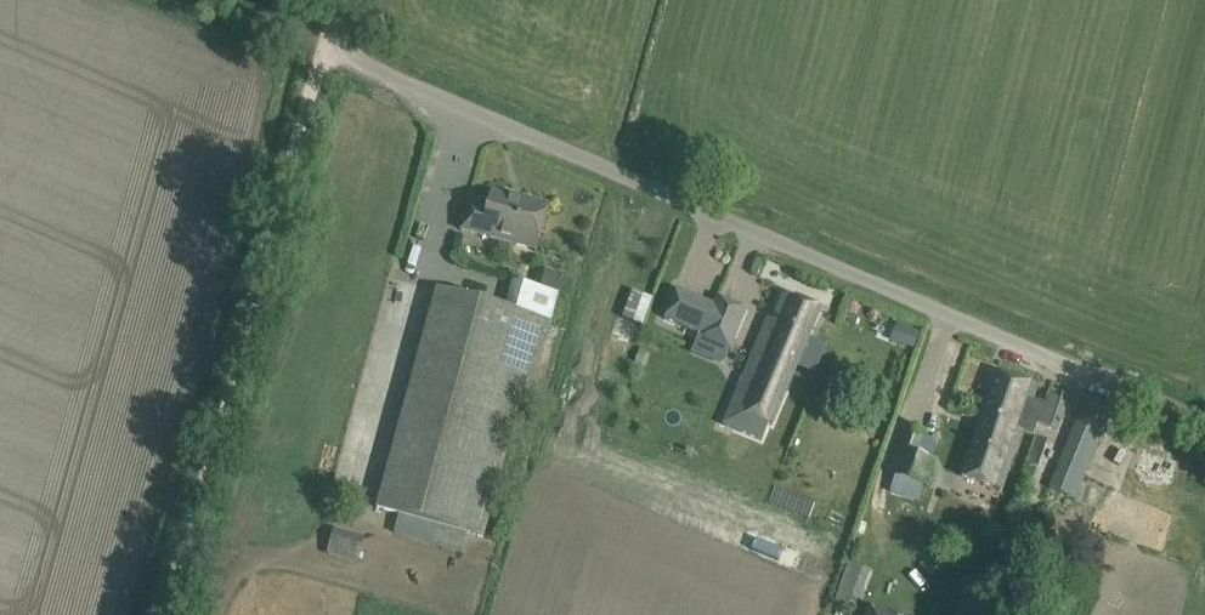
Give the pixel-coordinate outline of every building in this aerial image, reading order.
[(468,204),(461,230),(536,251),(548,205),(521,197),(520,201),(491,194),(487,209),(468,204)] [(540,284),(558,289),(562,273),(544,268),(540,284)] [(506,309),(436,290),(376,508),(399,515),(394,533),(461,551),(466,533),(483,538),(540,330),(549,332),(559,294),(513,281),(506,309)] [(677,289),(664,319),(700,335),(714,305),(677,289)] [(633,291),(623,318),(643,325),(653,298),(633,291)] [(767,319),(750,359),(793,377),(793,375),(821,310),(783,295),(772,321),(767,319)] [(747,310),(717,297),(714,305),(700,335),(731,348),(747,310)] [(731,405),(723,425),(762,441),(769,424),(773,426),(782,404),(779,403),(784,391),(787,392),(793,377),(750,359),(741,380),(743,381),(733,405),(731,405)] [(1022,431),(1030,410),(1037,387),(997,373),(989,396),(982,417),(1022,431)] [(1088,398),(1050,488),(1076,499),(1113,408),(1088,398)] [(1022,431),(982,417),(961,477),(1002,491),(1022,431)] [(937,460),(918,454),(924,434),(907,429),(892,476),(928,487),(937,460)] [(1038,466),(1047,441),(1035,437),(1026,462),(1038,466)] [(1162,444),(1137,451),(1131,475),(1149,492),(1173,486),(1179,461),(1162,444)] [(365,538),(333,529),(328,555),(358,564),(365,538)] [(870,571),(848,563),(835,601),(857,608),(870,571)] [(982,594),(963,590),(956,614),(976,614),(982,594)]
